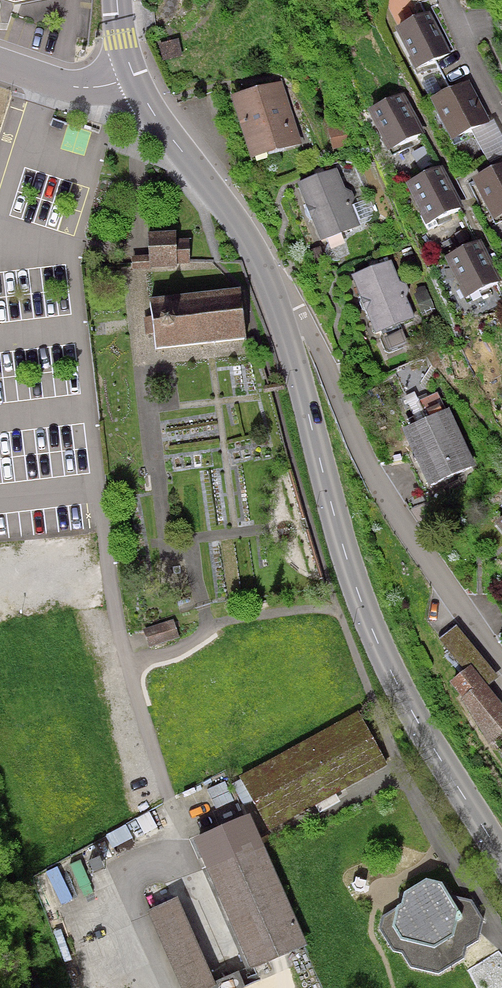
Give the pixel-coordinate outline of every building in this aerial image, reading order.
[(429,15),(396,31),(416,72),(449,56),(429,15)] [(281,81),(230,98),(251,163),(302,146),(281,81)] [(467,86),(434,102),(454,143),(488,127),(467,86)] [(404,96),(370,112),(390,153),(424,137),(404,96)] [(476,181),(499,221),(501,219),(501,167),(476,181)] [(336,171),(299,186),(323,242),(360,226),(351,206),(353,202),(355,198),(352,192),(344,190),(336,171)] [(442,171),(408,187),(428,228),(462,212),(442,171)] [(176,233),(147,235),(148,255),(129,256),(130,273),(178,270),(178,266),(191,265),(189,240),(177,240),(176,233)] [(480,244),(447,261),(467,302),(500,285),(480,244)] [(390,265),(354,280),(377,336),(414,320),(406,300),(408,297),(409,292),(407,287),(398,284),(390,265)] [(241,289),(152,299),(158,348),(247,338),(241,289)] [(418,426),(404,432),(430,489),(476,468),(439,390),(408,404),(418,426)] [(164,623),(143,631),(149,645),(170,638),(164,623)] [(440,643),(466,674),(475,667),(492,687),(501,679),(459,628),(440,643)] [(475,667),(466,674),(450,685),(493,745),(501,739),(501,702),(492,687),(475,667)] [(360,715),(240,777),(268,832),(388,768),(360,715)] [(250,815),(195,839),(255,973),(309,949),(250,815)] [(409,893),(405,907),(384,917),(378,930),(390,954),(403,955),(410,970),(438,975),(464,960),(466,947),(477,942),(483,923),(474,906),(452,900),(444,886),(426,883),(409,893)] [(144,913),(178,987),(214,987),(175,899),(144,913)] [(240,977),(217,987),(245,987),(240,977)]
